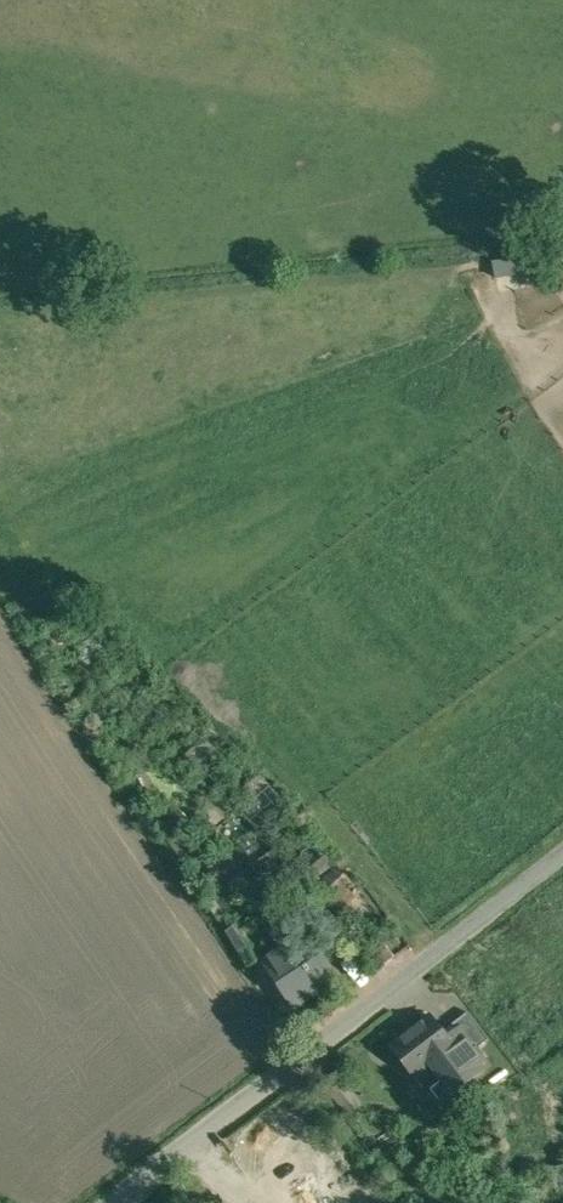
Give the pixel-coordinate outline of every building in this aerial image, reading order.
[(264,957),(242,923),(228,932),(248,965),(264,957)] [(307,953),(298,941),(265,963),(294,1007),(338,978),(317,947),(307,953)] [(490,1040),(469,1013),(453,1024),(459,1031),(461,1030),(476,1050),(490,1040)] [(431,1017),(393,1047),(418,1079),(434,1067),(445,1082),(453,1076),(462,1087),(488,1067),(476,1050),(461,1030),(459,1031),(449,1040),(431,1017)]
